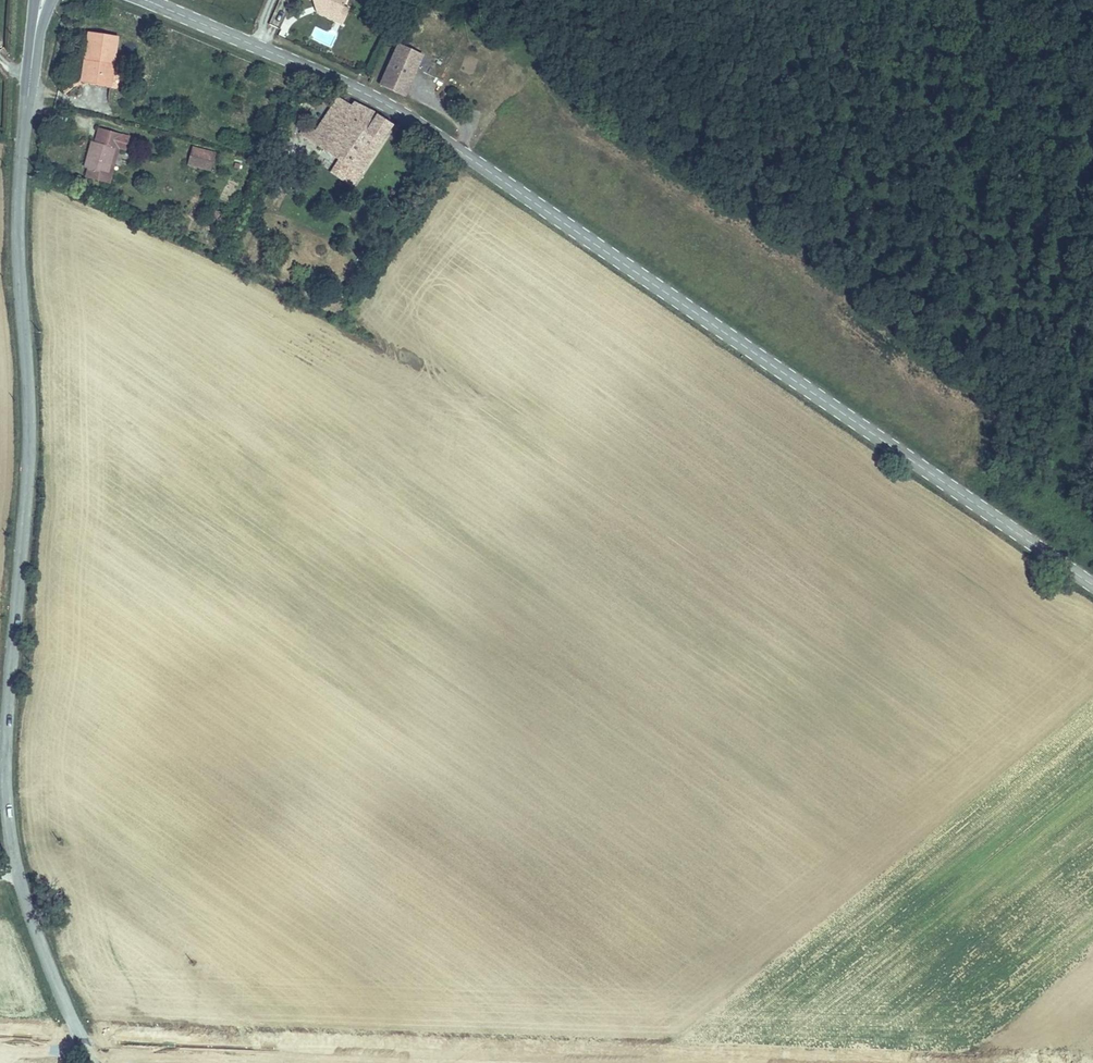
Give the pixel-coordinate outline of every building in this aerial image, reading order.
[(326,4),(324,8),(344,17),(353,0),(318,0),(326,4)] [(83,31),(80,55),(84,56),(82,79),(106,83),(114,36),(83,31)] [(425,57),(400,45),(384,85),(407,96),(425,57)] [(355,107),(338,97),(317,130),(307,124),(301,133),(327,150),(360,172),(391,122),(378,114),(356,104),(355,107)] [(83,166),(87,167),(107,171),(112,144),(116,146),(119,129),(95,125),(94,139),(88,138),(83,166)] [(107,171),(87,167),(86,175),(114,180),(115,173),(111,171),(116,146),(112,144),(107,171)] [(190,146),(186,159),(197,162),(196,165),(204,167),(209,151),(190,146)]
